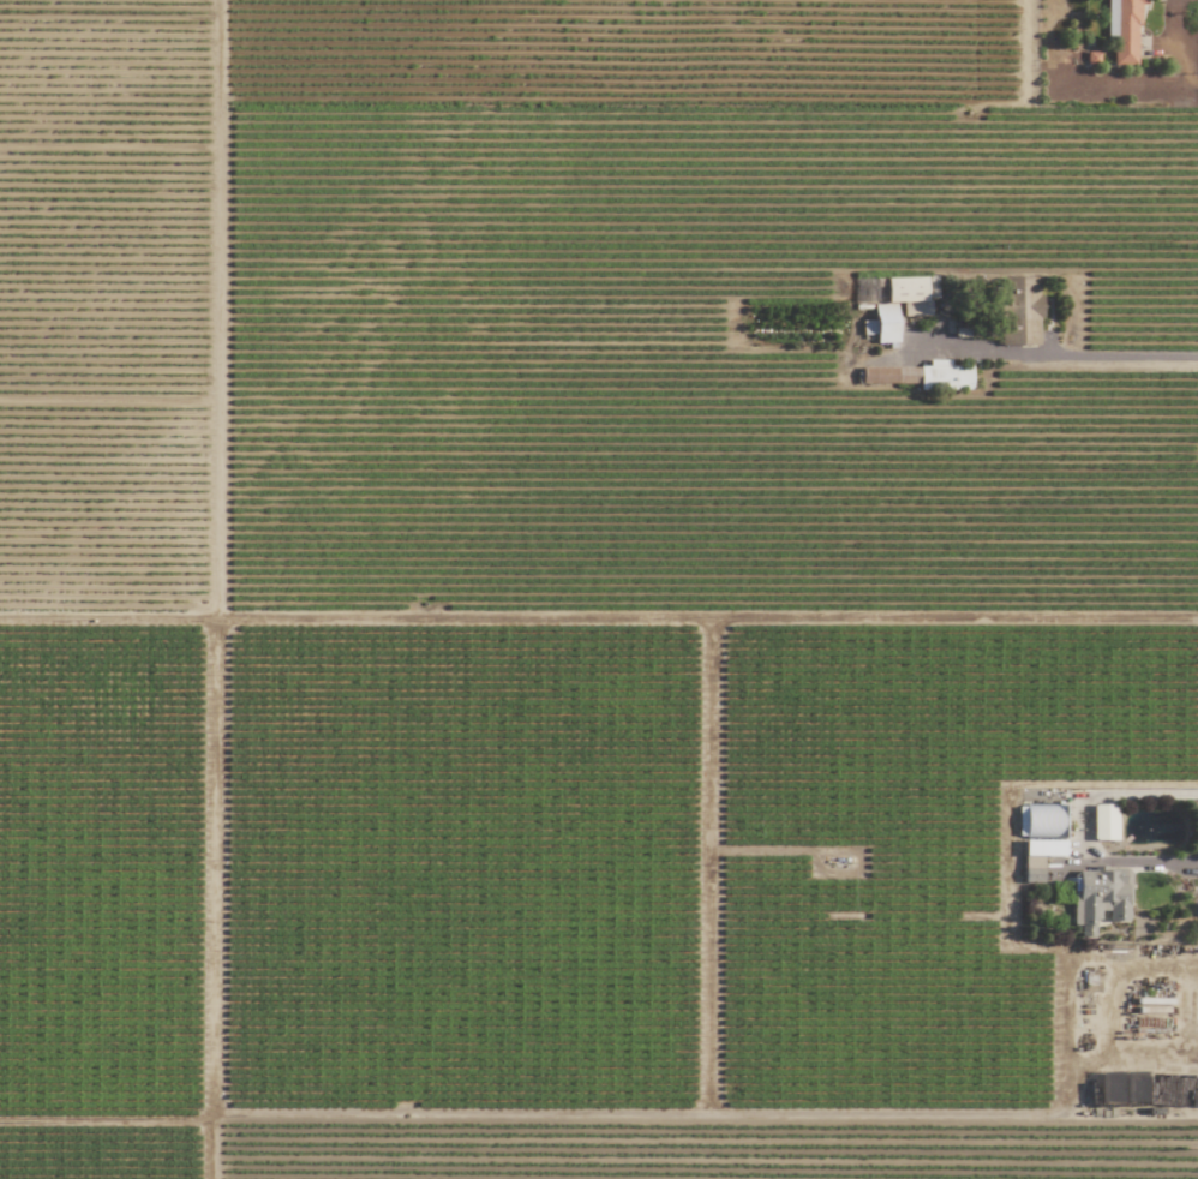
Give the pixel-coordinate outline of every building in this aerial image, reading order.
[(1138,5),(1147,5),(1147,0),(1107,0),(1106,37),(1113,37),(1112,65),(1137,65),(1138,5)] [(887,303),(903,302),(903,316),(930,315),(930,302),(926,302),(926,277),(887,278),(887,303)] [(936,299),(936,277),(927,277),(927,299),(936,299)] [(896,304),(874,305),(874,320),(862,321),(863,335),(876,335),(876,344),(897,343),(896,304)] [(861,367),(861,384),(918,384),(919,390),(971,390),(971,366),(949,366),(949,360),(928,360),(928,367),(861,367)] [(1116,841),(1116,805),(1092,804),(1091,840),(1116,841)] [(1018,805),(1018,838),(1063,838),(1063,805),(1018,805)] [(1042,856),(1023,856),(1023,883),(1042,883),(1042,856)] [(1126,869),(1073,869),(1073,925),(1079,925),(1079,937),(1095,937),(1096,912),(1108,912),(1108,922),(1126,922),(1126,869)]
